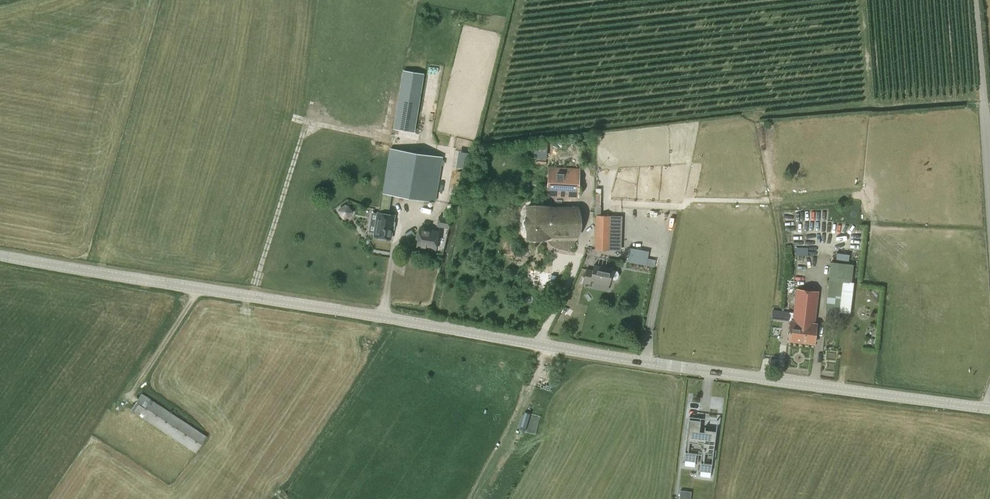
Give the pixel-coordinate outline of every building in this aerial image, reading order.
[(398,99),(393,129),(415,132),(424,74),(403,71),(398,98),(398,99)] [(547,142),(538,142),(538,158),(547,158),(547,142)] [(379,213),(388,214),(391,195),(434,201),(441,157),(390,149),(383,192),(382,192),(380,207),(379,213)] [(548,167),(547,195),(577,196),(579,168),(548,167)] [(352,212),(346,204),(338,210),(344,218),(352,212)] [(521,222),(521,223),(522,223),(522,224),(522,225),(523,225),(523,226),(524,226),(525,227),(526,227),(526,236),(526,238),(544,238),(544,234),(547,234),(549,236),(578,236),(578,208),(549,208),(547,210),(543,210),(543,206),(525,206),(525,208),(525,217),(524,217),(524,218),(523,218),(523,219),(522,219),(522,220),(522,221),(521,222)] [(448,227),(450,218),(452,219),(452,212),(444,211),(442,217),(439,216),(437,226),(448,227)] [(379,237),(379,239),(384,240),(384,238),(390,239),(394,215),(388,214),(379,213),(377,213),(373,236),(379,237)] [(595,250),(609,250),(609,216),(595,215),(595,250)] [(431,229),(420,227),(419,233),(418,233),(417,236),(418,236),(416,246),(435,249),(438,232),(431,231),(431,229)] [(795,254),(808,254),(808,246),(796,246),(795,254)] [(849,262),(849,252),(836,252),(835,261),(849,262)] [(853,264),(831,262),(826,310),(841,311),(844,282),(851,282),(853,264)] [(592,270),(586,269),(583,282),(590,283),(591,280),(594,281),(593,287),(607,290),(610,279),(615,280),(617,278),(618,274),(616,271),(611,270),(612,269),(593,265),(592,270)] [(528,268),(526,284),(552,288),(554,272),(528,268)] [(791,319),(788,340),(801,342),(807,289),(796,288),(793,319),(791,319)] [(807,289),(801,342),(814,343),(817,322),(816,322),(818,291),(807,289)] [(131,409),(149,420),(196,451),(207,436),(142,393),(131,409)] [(704,432),(699,431),(701,420),(689,419),(690,416),(689,416),(683,460),(700,462),(699,471),(711,472),(716,431),(705,429),(705,426),(704,432)] [(681,490),(679,498),(690,498),(691,492),(681,490)]
